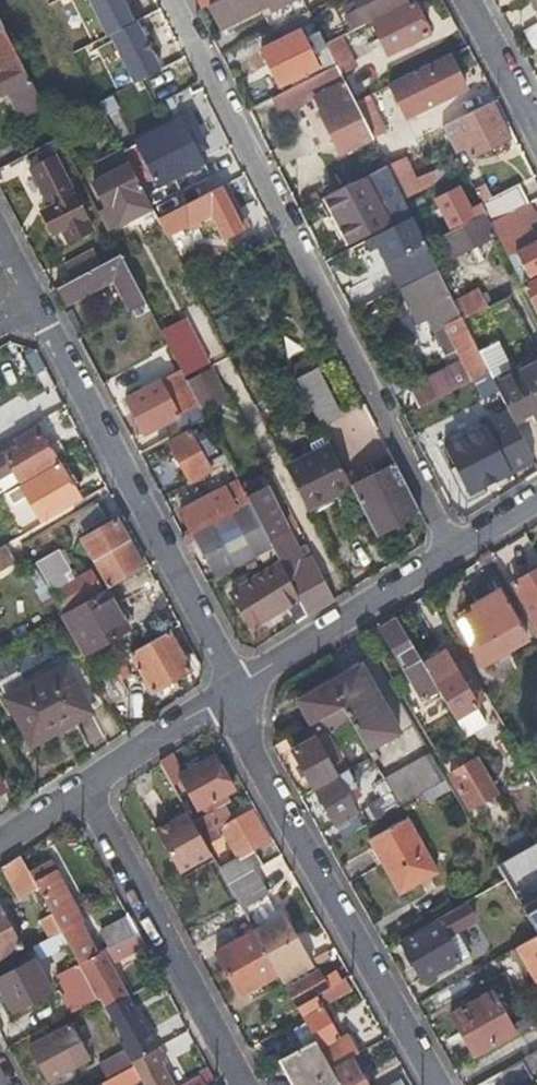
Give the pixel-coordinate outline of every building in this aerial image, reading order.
[(107,36),(137,21),(127,0),(90,0),(107,36)] [(200,8),(207,5),(217,0),(196,0),(200,8)] [(271,31),(279,27),(309,12),(303,0),(217,0),(207,5),(221,31),(260,11),(271,31)] [(400,3),(399,0),(351,0),(353,4),(341,10),(351,29),(400,3)] [(386,55),(425,35),(409,5),(370,25),(386,55)] [(316,26),(309,12),(279,27),(286,42),(300,34),(316,26)] [(137,21),(107,36),(132,86),(162,71),(137,21)] [(0,96),(7,92),(21,119),(44,107),(31,82),(28,83),(1,33),(0,33),(0,95),(0,96)] [(278,88),(333,60),(325,45),(321,35),(305,43),(300,34),(286,42),(261,54),(278,88)] [(335,65),(341,76),(355,69),(339,38),(325,45),(333,60),(335,65)] [(415,74),(389,87),(406,120),(465,90),(448,57),(415,74)] [(335,65),(268,100),(277,117),(311,99),(321,114),(318,115),(339,155),(372,138),(367,129),(355,104),(341,76),(335,65)] [(366,98),(355,104),(367,129),(372,138),(384,131),(366,98)] [(505,139),(488,103),(441,127),(454,153),(464,148),(469,158),(505,139)] [(134,149),(150,180),(155,188),(171,180),(180,196),(216,178),(208,163),(211,161),(188,118),(132,146),(134,149)] [(122,155),(138,185),(150,180),(134,149),(122,155)] [(99,213),(141,191),(138,185),(122,155),(121,153),(110,158),(114,165),(108,169),(111,175),(86,188),(99,213)] [(53,234),(86,218),(55,156),(31,168),(54,212),(44,217),(53,234)] [(387,167),(325,198),(350,245),(389,225),(391,229),(412,219),(403,201),(387,167)] [(247,230),(224,186),(201,198),(210,217),(224,243),(247,230)] [(480,205),(490,223),(524,205),(516,188),(480,205)] [(201,198),(156,221),(166,240),(186,229),(189,234),(201,229),(199,223),(210,217),(201,198)] [(490,223),(521,284),(533,309),(536,307),(536,248),(523,221),(532,217),(526,204),(524,205),(490,223)] [(493,238),(483,218),(444,238),(454,258),(493,238)] [(391,229),(367,241),(371,249),(378,245),(388,265),(426,246),(412,219),(391,229)] [(71,278),(101,262),(94,248),(63,264),(71,278)] [(115,280),(129,309),(145,301),(119,253),(101,262),(71,278),(55,286),(65,305),(115,280)] [(382,283),(388,295),(438,270),(432,258),(382,283)] [(411,395),(419,408),(428,404),(443,396),(490,372),(464,322),(448,289),(444,281),(438,271),(401,291),(419,325),(429,319),(446,354),(456,349),(466,366),(411,395)] [(464,281),(448,289),(464,322),(490,309),(480,290),(472,294),(464,281)] [(170,304),(151,313),(164,337),(182,329),(170,304)] [(519,332),(511,316),(474,335),(482,351),(519,332)] [(293,380),(313,370),(308,360),(288,371),(293,380)] [(511,413),(515,421),(534,412),(536,418),(536,360),(495,382),(511,413)] [(211,365),(185,378),(201,409),(217,399),(210,387),(219,382),(211,365)] [(339,420),(313,370),(293,380),(312,417),(319,431),(339,420)] [(174,419),(180,432),(206,418),(201,409),(185,378),(182,373),(181,371),(125,400),(144,435),(174,419)] [(449,407),(443,396),(428,404),(434,415),(449,407)] [(519,429),(536,420),(536,418),(534,412),(515,421),(519,429)] [(512,468),(533,457),(519,429),(515,421),(511,413),(489,424),(512,468)] [(57,442),(46,448),(35,430),(0,451),(0,494),(65,455),(57,442)] [(207,474),(186,432),(164,443),(186,486),(207,474)] [(476,481),(505,466),(489,434),(468,444),(474,456),(447,469),(461,494),(478,485),(476,481)] [(311,456),(332,497),(349,488),(328,447),(311,456)] [(305,511),(332,497),(311,456),(283,469),(305,511)] [(28,528),(76,498),(58,465),(9,494),(28,528)] [(374,537),(418,514),(413,504),(393,465),(349,488),(374,537)] [(262,478),(242,488),(243,489),(248,499),(268,489),(262,478)] [(180,510),(191,531),(249,500),(248,499),(243,489),(228,498),(225,493),(229,490),(226,485),(180,510)] [(308,613),(332,599),(309,558),(306,560),(298,564),(282,535),(290,530),(268,489),(248,499),(249,500),(308,613)] [(286,607),(294,621),(308,613),(249,500),(191,531),(213,574),(265,547),(270,557),(263,561),(268,570),(228,591),(238,612),(234,614),(243,630),(286,607)] [(104,519),(95,505),(71,519),(80,533),(104,519)] [(109,589),(144,568),(119,526),(83,546),(109,589)] [(298,564),(306,560),(290,530),(282,535),(298,564)] [(4,545),(0,548),(0,572),(15,563),(4,545)] [(64,613),(101,591),(91,574),(74,583),(57,553),(36,565),(64,613)] [(513,584),(536,624),(536,570),(513,584)] [(107,590),(65,615),(87,654),(129,630),(107,590)] [(526,641),(498,592),(454,617),(482,665),(526,641)] [(418,658),(396,619),(377,630),(419,701),(437,690),(418,658)] [(188,670),(167,632),(129,653),(151,691),(188,670)] [(437,690),(454,720),(476,708),(467,694),(474,690),(461,669),(455,672),(439,646),(418,658),(437,690)] [(119,659),(106,666),(114,680),(127,673),(119,659)] [(297,701),(310,725),(341,707),(349,721),(368,754),(401,734),(360,665),(297,701)] [(91,713),(65,668),(6,702),(31,747),(91,713)] [(89,678),(105,701),(119,693),(106,669),(89,678)] [(508,731),(493,705),(479,713),(494,739),(508,731)] [(341,707),(310,725),(286,739),(314,789),(344,772),(346,771),(325,735),(349,721),(341,707)] [(172,755),(160,763),(173,785),(184,779),(200,808),(207,804),(212,813),(224,805),(231,801),(227,794),(233,790),(214,756),(183,772),(172,755)] [(446,780),(431,756),(385,783),(390,793),(399,808),(446,780)] [(468,809),(496,792),(477,759),(448,776),(468,809)] [(528,766),(536,781),(536,761),(528,766)] [(344,772),(314,789),(336,828),(358,815),(351,802),(359,797),(344,772)] [(375,821),(399,808),(390,793),(367,807),(375,821)] [(239,857),(219,868),(228,883),(255,868),(264,864),(255,848),(268,840),(252,811),(234,822),(224,805),(212,813),(194,823),(204,842),(224,830),(239,857)] [(437,873),(405,819),(370,839),(401,894),(437,873)] [(510,844),(515,854),(527,847),(522,837),(510,844)] [(536,935),(536,936),(536,841),(527,847),(515,854),(496,866),(504,880),(521,909),(536,935)] [(26,859),(33,870),(56,856),(49,845),(26,859)] [(30,873),(20,855),(1,868),(17,896),(36,885),(30,873)] [(30,873),(36,885),(53,917),(60,929),(66,940),(77,961),(80,967),(83,965),(98,957),(81,924),(84,922),(51,861),(30,873)] [(228,883),(237,900),(243,910),(270,895),(255,868),(228,883)] [(424,984),(460,963),(449,945),(446,940),(474,923),(465,906),(400,943),(424,984)] [(0,911),(0,954),(18,944),(0,911)] [(56,928),(48,913),(39,917),(48,933),(56,928)] [(255,931),(278,972),(285,984),(305,973),(289,942),(297,937),(284,915),(255,931)] [(137,935),(127,918),(102,931),(111,950),(137,935)] [(60,929),(31,945),(37,955),(66,940),(60,929)] [(255,931),(254,930),(216,952),(239,994),(278,972),(255,931)] [(137,935),(111,950),(98,957),(83,965),(106,1009),(129,996),(111,963),(124,956),(126,959),(144,949),(137,935)] [(536,935),(515,948),(526,966),(536,985),(536,936),(536,935)] [(449,945),(460,963),(470,957),(459,939),(449,945)] [(526,966),(515,948),(509,951),(519,969),(526,966)] [(30,959),(0,974),(0,986),(11,1006),(46,988),(30,959)] [(60,989),(70,1008),(95,994),(80,967),(77,961),(54,974),(62,988),(60,989)] [(291,996),(297,1006),(316,995),(328,988),(317,970),(287,988),(291,996)] [(514,1036),(535,1024),(531,1017),(511,1028),(490,991),(449,1015),(473,1056),(512,1034),(514,1036)] [(297,1006),(303,1016),(316,1039),(332,1068),(360,1053),(350,1035),(342,1039),(316,995),(297,1006)] [(131,1062),(156,1048),(129,996),(106,1009),(125,1043),(122,1045),(124,1049),(131,1062)] [(47,1079),(87,1058),(73,1032),(77,1029),(73,1021),(28,1045),(47,1079)] [(334,1071),(332,1068),(316,1039),(275,1061),(288,1084),(342,1084),(334,1071)] [(156,1048),(131,1062),(132,1064),(143,1084),(144,1084),(171,1084),(161,1066),(165,1064),(156,1048)] [(98,1063),(106,1078),(132,1064),(131,1062),(124,1049),(98,1063)] [(536,1077),(536,1051),(523,1059),(531,1073),(534,1079),(536,1077)] [(502,1071),(510,1084),(511,1084),(531,1073),(523,1059),(502,1071)] [(349,1063),(334,1071),(342,1084),(362,1084),(349,1063)] [(143,1084),(132,1064),(106,1078),(93,1084),(141,1084),(143,1084)] [(180,1082),(181,1084),(206,1084),(201,1073),(180,1082)] [(534,1079),(531,1073),(511,1084),(536,1084),(534,1079)]
